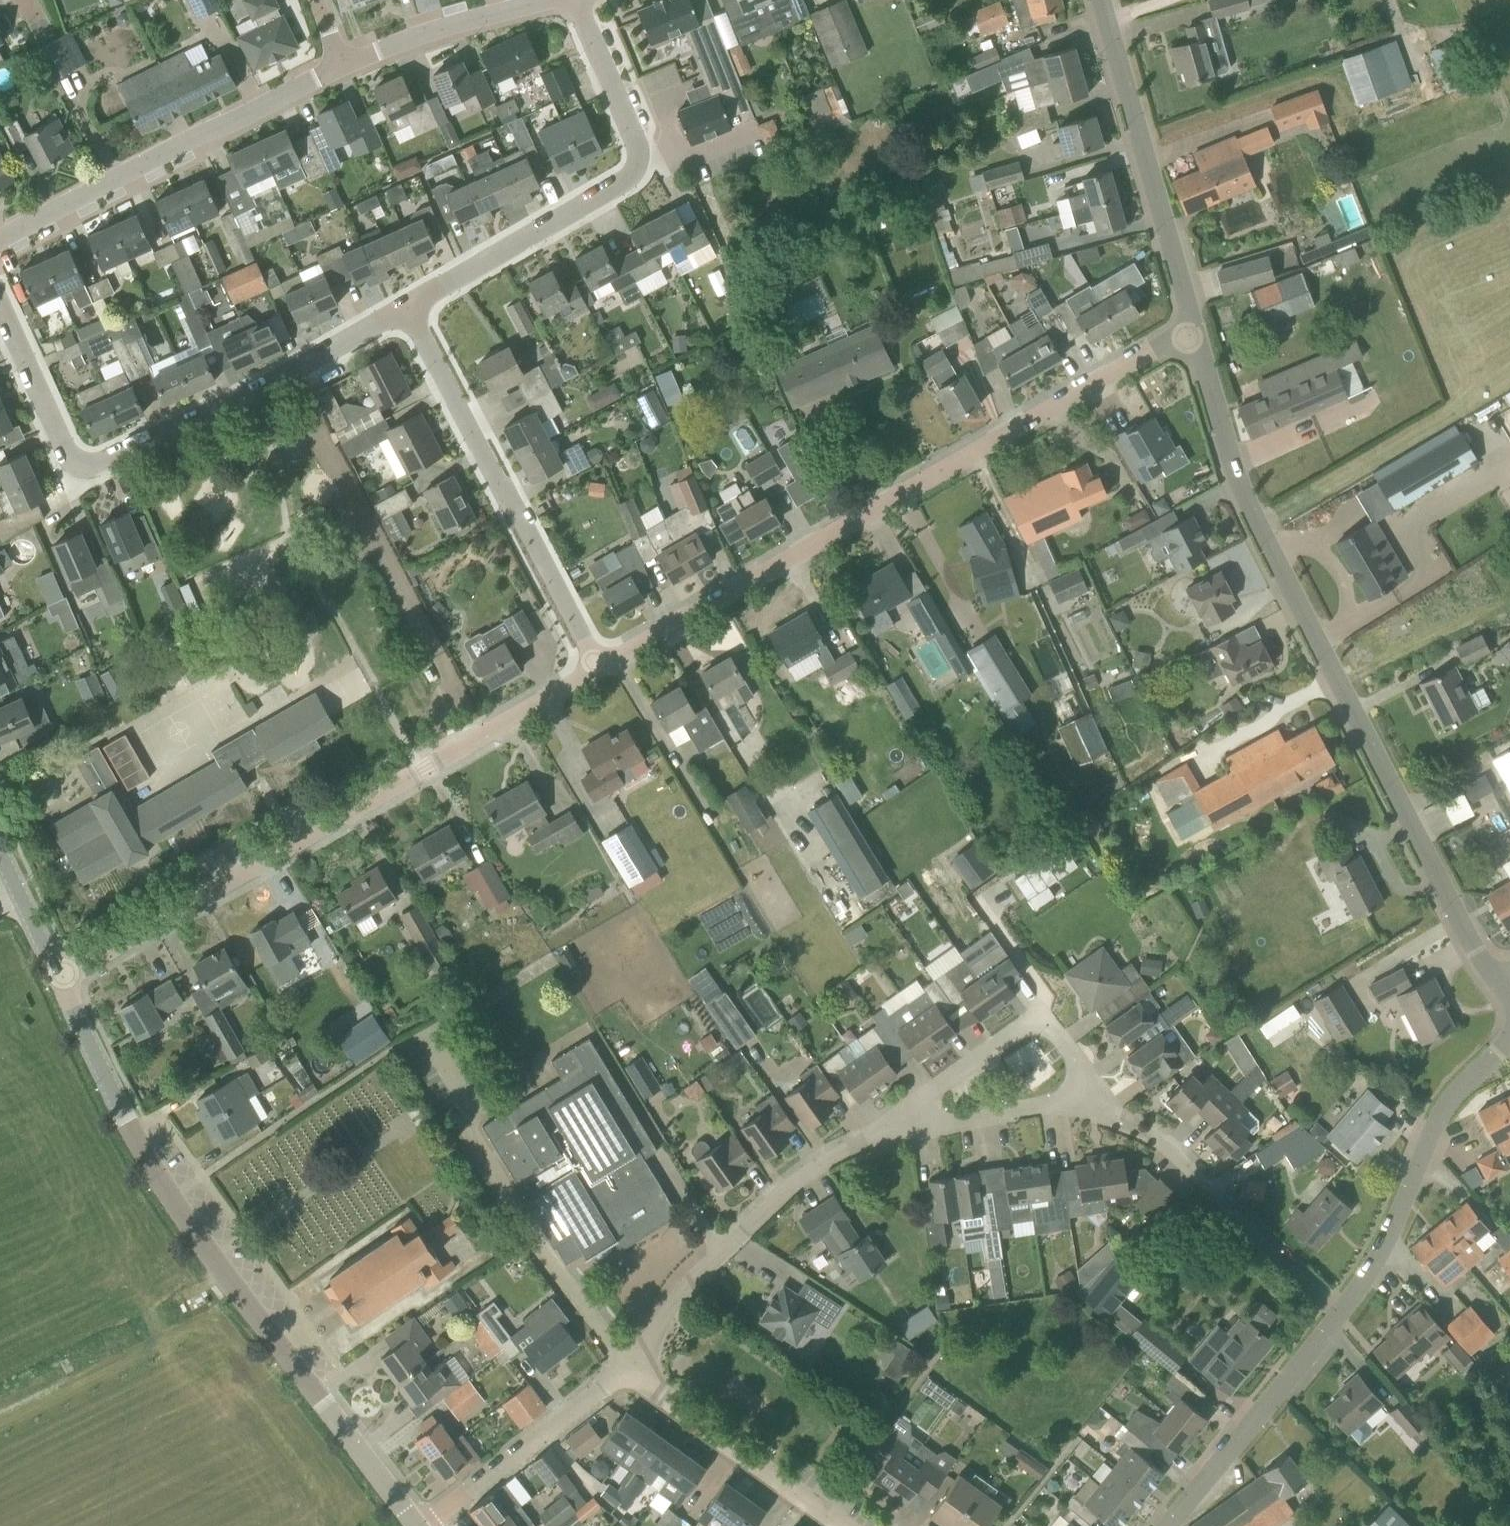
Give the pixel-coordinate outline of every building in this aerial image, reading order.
[(199,18),(220,8),(216,0),(190,0),(199,18)] [(259,27),(240,37),(255,67),(269,60),(271,63),(285,56),(283,53),(298,46),(275,0),(245,0),(259,27)] [(696,56),(726,44),(714,14),(699,20),(691,0),(655,0),(654,0),(655,3),(638,10),(651,44),(685,30),(696,56)] [(739,44),(740,46),(776,32),(763,0),(722,0),(739,44)] [(809,14),(804,0),(763,0),(776,32),(811,18),(809,14)] [(809,14),(811,18),(831,68),(867,53),(846,0),(843,0),(809,14)] [(1056,19),(1054,10),(1063,8),(1061,0),(1014,0),(1021,28),(1056,19)] [(1249,7),(1247,0),(1214,0),(1210,1),(1214,17),(1249,7)] [(972,11),(978,28),(981,35),(1009,24),(999,1),(972,11)] [(939,10),(916,20),(921,33),(945,23),(939,10)] [(1187,83),(1207,77),(1226,72),(1229,69),(1230,64),(1228,55),(1224,51),(1221,50),(1211,53),(1202,23),(1187,28),(1191,42),(1172,48),(1177,67),(1182,65),(1187,83)] [(526,32),(483,52),(496,79),(539,61),(526,32)] [(36,49),(53,80),(74,69),(57,38),(36,49)] [(1456,40),(1433,49),(1432,49),(1443,77),(1467,68),(1456,40)] [(237,85),(221,53),(210,58),(202,42),(159,64),(183,112),(237,85)] [(732,60),(726,44),(696,56),(712,97),(678,111),(682,121),(678,122),(684,135),(687,134),(691,144),(732,128),(732,126),(755,117),(738,76),(732,60)] [(1355,104),(1369,99),(1395,89),(1380,46),(1339,61),(1345,76),(1347,75),(1352,88),(1350,89),(1355,104)] [(972,57),(977,69),(1001,59),(996,47),(972,57)] [(1028,60),(1030,68),(1026,76),(1028,85),(1081,70),(1074,47),(1028,60)] [(752,70),(745,54),(744,54),(732,60),(738,76),(752,70)] [(1003,59),(966,75),(973,91),(1010,76),(1003,59)] [(494,100),(480,70),(468,75),(462,62),(434,74),(447,103),(464,96),(471,110),(494,100)] [(126,101),(142,133),(183,112),(159,64),(129,79),(137,95),(126,101)] [(554,101),(575,91),(563,64),(541,74),(554,101)] [(1088,94),(1081,70),(1028,85),(1035,109),(1010,116),(1017,135),(1052,121),(1047,105),(1088,94)] [(696,73),(681,79),(686,92),(701,86),(696,73)] [(414,105),(402,76),(375,88),(384,107),(389,117),(394,130),(411,123),(416,134),(439,124),(428,99),(414,105)] [(852,121),(837,83),(824,88),(833,109),(810,119),(816,135),(852,121)] [(1279,130),(1305,121),(1308,129),(1330,121),(1318,89),(1271,106),(1279,130)] [(449,120),(437,95),(428,99),(439,124),(449,120)] [(515,111),(519,109),(514,98),(496,106),(504,124),(518,118),(515,111)] [(319,113),(327,132),(334,147),(348,141),(355,157),(382,144),(371,119),(359,125),(348,100),(319,113)] [(370,114),(374,124),(389,117),(384,107),(370,114)] [(602,150),(584,111),(562,121),(582,165),(596,159),(594,154),(602,150)] [(508,122),(513,132),(526,126),(522,116),(508,122)] [(1057,156),(1102,143),(1094,116),(1059,126),(1063,139),(1053,142),(1057,156)] [(4,126),(17,150),(18,152),(30,146),(43,169),(56,162),(55,160),(75,149),(58,117),(26,134),(18,119),(4,126)] [(759,122),(763,137),(778,132),(773,117),(759,122)] [(568,171),(582,165),(562,121),(540,130),(558,170),(566,167),(568,171)] [(285,129),(257,141),(272,174),(299,162),(309,183),(329,173),(312,135),(292,144),(285,129)] [(1255,183),(1235,136),(1194,153),(1201,169),(1173,181),(1186,213),(1255,183)] [(778,137),(765,142),(770,154),(782,149),(778,137)] [(217,178),(233,213),(234,217),(256,207),(246,186),(272,174),(257,141),(230,154),(237,169),(217,178)] [(534,143),(522,148),(503,156),(523,203),(533,198),(529,189),(539,184),(537,179),(548,174),(534,143)] [(503,156),(492,161),(487,150),(477,154),(500,202),(510,198),(514,207),(523,203),(503,156)] [(15,181),(0,153),(0,188),(15,181)] [(500,202),(477,154),(468,159),(477,179),(467,184),(484,220),(494,216),(490,207),(500,202)] [(453,155),(442,160),(447,171),(458,166),(453,155)] [(422,169),(419,163),(417,157),(394,168),(399,179),(422,169)] [(982,172),(987,190),(1024,179),(1019,161),(982,172)] [(1068,199),(1072,211),(1118,198),(1110,170),(1084,178),(1088,192),(1068,199)] [(205,178),(180,189),(195,222),(220,210),(205,178)] [(474,225),(484,220),(467,184),(456,189),(455,185),(446,182),(432,188),(447,222),(458,217),(460,220),(470,216),(474,225)] [(171,234),(195,222),(180,189),(156,200),(171,234)] [(366,199),(371,209),(380,205),(375,195),(366,199)] [(1118,198),(1072,211),(1076,224),(1095,219),(1099,233),(1125,224),(1118,198)] [(361,214),(371,209),(366,199),(356,204),(361,214)] [(1022,202),(996,210),(1001,227),(1027,220),(1022,202)] [(413,221),(403,226),(419,263),(430,259),(426,249),(435,245),(434,242),(445,237),(430,204),(415,211),(411,216),(413,221)] [(690,259),(687,254),(709,242),(697,218),(698,220),(685,227),(675,208),(653,219),(667,247),(674,260),(677,266),(690,259)] [(137,213),(113,224),(127,256),(152,244),(137,213)] [(239,227),(234,217),(233,213),(222,218),(228,232),(239,227)] [(635,251),(623,257),(636,280),(662,267),(655,253),(667,247),(653,219),(631,231),(641,250),(636,252),(635,251)] [(113,224),(88,236),(103,268),(127,256),(113,224)] [(403,226),(383,235),(395,263),(405,259),(409,268),(419,263),(403,226)] [(253,260),(239,227),(228,232),(232,239),(235,238),(247,263),(253,260)] [(395,263),(383,235),(379,227),(359,236),(380,281),(390,276),(386,267),(395,263)] [(1328,232),(1313,238),(1321,256),(1335,250),(1328,232)] [(380,281),(359,236),(328,250),(332,260),(343,256),(355,281),(365,277),(370,286),(380,281)] [(202,286),(181,239),(164,247),(171,262),(185,294),(189,292),(202,286)] [(226,270),(213,239),(202,244),(216,274),(226,270)] [(1012,253),(1013,254),(1017,266),(1017,268),(1052,258),(1048,242),(1012,253)] [(643,296),(635,281),(636,280),(623,257),(612,263),(602,244),(576,257),(598,299),(614,290),(615,291),(617,290),(625,305),(643,296)] [(159,267),(171,262),(164,247),(152,252),(159,267)] [(1334,251),(1337,264),(1358,260),(1356,247),(1334,251)] [(70,248),(45,260),(64,302),(74,298),(79,308),(104,297),(97,282),(86,287),(70,248)] [(321,266),(332,260),(328,250),(316,255),(321,266)] [(1065,292),(1085,282),(1070,251),(1050,260),(1065,292)] [(1275,280),(1274,276),(1268,255),(1219,269),(1226,294),(1275,280)] [(64,302),(45,260),(21,271),(35,303),(38,309),(27,313),(34,328),(45,323),(42,316),(65,306),(64,302)] [(952,286),(983,276),(979,260),(947,270),(952,286)] [(267,290),(255,262),(222,277),(234,304),(267,290)] [(1017,293),(1022,290),(1035,314),(1050,305),(1028,267),(1009,278),(1017,293)] [(579,290),(575,282),(562,289),(552,270),(530,282),(548,314),(559,308),(566,322),(590,309),(588,305),(579,290)] [(1315,307),(1315,306),(1302,270),(1250,290),(1264,326),(1315,307)] [(988,285),(1003,277),(1001,272),(984,277),(988,285)] [(265,279),(269,289),(280,284),(276,274),(265,279)] [(325,275),(305,285),(322,321),(332,316),(328,307),(338,303),(325,275)] [(97,282),(104,297),(114,292),(108,277),(97,282)] [(312,326),(322,321),(305,285),(285,294),(298,321),(307,317),(312,326)] [(587,286),(579,290),(588,305),(595,301),(587,286)] [(1125,289),(1101,302),(1115,326),(1139,313),(1125,289)] [(212,344),(208,335),(207,331),(189,292),(185,294),(177,298),(198,344),(174,354),(190,391),(215,380),(201,349),(212,344)] [(519,297),(504,306),(521,334),(536,325),(519,297)] [(956,305),(952,298),(939,304),(943,312),(956,305)] [(1090,341),(1115,326),(1101,302),(1077,316),(1067,299),(1051,308),(1070,339),(1085,331),(1090,341)] [(1038,321),(1016,334),(1037,371),(1061,358),(1055,348),(1070,339),(1051,308),(1036,317),(1038,321)] [(240,316),(261,363),(261,359),(283,350),(269,319),(258,324),(256,320),(248,313),(240,316)] [(261,364),(261,363),(240,316),(229,322),(235,334),(224,339),(219,330),(208,335),(212,344),(215,350),(226,345),(237,370),(259,360),(261,364)] [(166,402),(190,391),(174,354),(149,365),(137,339),(142,336),(134,317),(117,325),(140,376),(152,371),(166,402)] [(963,319),(937,332),(946,347),(969,334),(963,319)] [(124,372),(101,382),(119,423),(144,412),(130,381),(140,376),(117,325),(82,340),(87,352),(90,358),(114,348),(124,372)] [(840,388),(893,368),(873,327),(776,371),(793,406),(829,389),(828,387),(836,384),(840,388)] [(54,341),(58,351),(77,342),(72,330),(61,340),(60,338),(54,341)] [(636,331),(611,344),(617,355),(641,342),(636,331)] [(1012,386),(1037,371),(1016,334),(993,347),(987,337),(973,344),(984,374),(1000,365),(1012,386)] [(61,363),(87,352),(82,340),(77,342),(58,351),(56,351),(61,363)] [(1252,437),(1345,395),(1363,387),(1352,361),(1362,357),(1356,342),(1259,382),(1265,396),(1239,407),(1252,437)] [(51,354),(46,343),(39,345),(44,357),(51,354)] [(553,357),(546,344),(539,348),(546,361),(553,357)] [(522,373),(509,347),(479,362),(494,390),(515,378),(527,400),(552,388),(539,364),(522,373)] [(938,390),(955,419),(980,404),(962,376),(960,377),(942,349),(921,361),(930,376),(932,375),(940,388),(938,390)] [(361,368),(381,408),(410,392),(389,353),(361,368)] [(678,396),(667,370),(654,376),(665,402),(678,396)] [(94,434),(119,423),(101,382),(76,393),(94,434)] [(594,411),(622,395),(615,382),(586,397),(594,411)] [(341,443),(366,430),(385,420),(380,408),(372,412),(370,407),(346,402),(340,406),(329,385),(316,392),(337,431),(335,432),(341,443)] [(552,388),(527,400),(534,412),(505,427),(520,455),(549,439),(540,422),(563,409),(552,388)] [(4,404),(0,405),(0,444),(6,442),(1,433),(14,427),(4,404)] [(668,419),(662,408),(653,413),(648,421),(652,428),(668,419)] [(442,454),(421,413),(387,432),(410,473),(442,454)] [(1129,427),(1114,435),(1141,482),(1163,470),(1157,459),(1176,448),(1166,430),(1163,432),(1154,416),(1131,430),(1129,427)] [(374,445),(366,430),(341,443),(349,458),(374,445)] [(1395,509),(1422,493),(1477,461),(1460,432),(1378,480),(1395,509)] [(815,470),(797,438),(781,447),(799,479),(787,485),(798,504),(823,491),(812,472),(815,470)] [(520,455),(533,480),(562,465),(568,477),(591,463),(601,459),(603,454),(600,449),(593,448),(585,453),(580,442),(558,454),(549,439),(520,455)] [(757,487),(782,472),(769,451),(744,466),(757,487)] [(25,452),(0,463),(0,474),(6,488),(36,475),(25,452)] [(1004,498),(1027,542),(1082,518),(1077,506),(1106,494),(1099,477),(1097,472),(1091,475),(1086,462),(1004,498)] [(36,475),(6,488),(0,491),(0,504),(5,516),(0,519),(0,541),(1,543),(45,517),(38,502),(46,498),(36,475)] [(689,505),(665,519),(691,571),(712,559),(690,522),(696,519),(694,513),(695,512),(707,506),(694,475),(679,481),(689,505)] [(448,532),(475,517),(453,476),(425,490),(448,532)] [(397,478),(369,493),(373,502),(401,487),(397,478)] [(406,487),(373,504),(393,541),(413,531),(402,509),(414,503),(406,487)] [(716,507),(721,516),(725,523),(737,516),(749,537),(765,528),(768,531),(778,525),(777,521),(779,520),(766,498),(757,503),(749,488),(716,507)] [(674,581),(691,571),(665,519),(647,529),(633,498),(617,505),(633,540),(634,541),(649,535),(658,554),(674,581)] [(1153,505),(1124,516),(1128,527),(1157,516),(1153,505)] [(975,556),(969,558),(979,591),(1015,580),(1006,548),(986,511),(959,525),(975,556)] [(116,555),(118,558),(121,566),(135,560),(139,567),(163,557),(144,514),(131,520),(128,512),(102,523),(111,544),(110,545),(114,556),(116,555)] [(1192,516),(1161,532),(1173,555),(1169,556),(1178,573),(1205,559),(1198,547),(1206,542),(1204,539),(1207,537),(1201,525),(1197,526),(1192,516)] [(1369,598),(1396,582),(1372,541),(1382,535),(1374,520),(1337,542),(1354,572),(1353,573),(1354,574),(1355,574),(1357,577),(1357,580),(1358,579),(1369,598)] [(1144,541),(1148,539),(1158,534),(1151,521),(1133,530),(1131,531),(1115,540),(1120,550),(1121,552),(1144,541)] [(77,596),(103,585),(99,576),(112,570),(106,556),(93,561),(80,533),(55,544),(77,596)] [(1120,550),(1115,540),(1106,544),(1111,555),(1120,550)] [(644,598),(632,577),(646,568),(635,544),(617,554),(623,564),(597,579),(604,591),(617,614),(644,598)] [(868,619),(911,595),(893,563),(850,588),(868,619)] [(1060,602),(1088,590),(1079,569),(1051,582),(1060,602)] [(1234,598),(1220,571),(1187,588),(1207,626),(1235,611),(1229,600),(1234,598)] [(175,617),(187,611),(173,581),(162,587),(175,617)] [(956,642),(927,591),(907,602),(928,640),(935,636),(943,649),(956,642)] [(71,608),(66,596),(48,604),(53,616),(59,613),(71,608)] [(537,636),(521,610),(506,618),(507,620),(484,633),(493,649),(476,659),(473,662),(472,666),(477,674),(480,675),(484,673),(491,686),(521,669),(508,647),(518,641),(521,645),(537,636)] [(797,681),(823,666),(824,668),(822,669),(832,686),(833,685),(836,690),(850,683),(847,676),(860,669),(851,651),(835,660),(808,612),(770,634),(797,681)] [(1031,699),(996,642),(990,631),(966,646),(998,699),(993,702),(1001,716),(1005,713),(1006,715),(1031,699)] [(1242,649),(1234,634),(1212,647),(1223,667),(1225,665),(1235,683),(1272,663),(1260,640),(1242,649)] [(1457,646),(1466,663),(1489,651),(1480,634),(1457,646)] [(39,673),(35,664),(28,668),(14,636),(0,642),(0,694),(39,673)] [(716,697),(717,696),(725,709),(737,702),(739,705),(753,697),(730,657),(702,673),(716,697)] [(183,677),(175,663),(174,661),(163,667),(172,683),(183,677)] [(152,679),(145,666),(132,673),(138,686),(152,679)] [(1455,666),(1422,684),(1431,700),(1433,699),(1445,724),(1443,725),(1444,726),(1477,708),(1490,701),(1483,687),(1469,694),(1455,666)] [(1130,694),(1141,690),(1135,676),(1125,680),(1130,694)] [(695,712),(690,703),(680,686),(652,702),(677,746),(690,738),(699,752),(722,737),(704,706),(695,712)] [(896,701),(906,717),(922,708),(913,692),(896,701)] [(217,760),(202,770),(135,808),(121,784),(113,789),(112,788),(52,824),(85,881),(125,858),(128,863),(131,862),(130,859),(145,851),(146,852),(149,851),(146,846),(247,787),(232,761),(244,754),(247,759),(265,749),(272,761),(285,754),(291,763),(321,746),(315,736),(334,725),(315,693),(212,751),(217,760)] [(54,728),(43,705),(29,711),(23,697),(0,708),(0,736),(2,740),(14,735),(20,747),(54,728)] [(259,711),(253,700),(245,704),(251,715),(259,711)] [(1107,754),(1089,715),(1058,728),(1076,767),(1107,754)] [(1275,731),(1247,747),(1227,758),(1232,768),(1200,786),(1187,762),(1165,774),(1166,774),(1154,781),(1165,805),(1193,789),(1213,826),(1220,822),(1275,791),(1334,761),(1314,726),(1282,744),(1275,731)] [(642,758),(627,729),(601,744),(598,740),(584,748),(595,771),(582,778),(594,800),(623,784),(616,772),(642,758)] [(118,774),(126,789),(148,776),(122,731),(75,757),(93,789),(118,774)] [(1494,760),(1509,790),(1509,751),(1494,760)] [(849,804),(869,803),(869,773),(849,774),(849,804)] [(1471,801),(1493,789),(1484,773),(1462,784),(1471,801)] [(489,813),(491,817),(493,816),(504,835),(526,822),(534,835),(531,837),(538,849),(556,838),(562,848),(584,835),(570,811),(550,822),(544,812),(546,811),(528,781),(508,792),(510,795),(488,807),(491,812),(489,813)] [(727,797),(748,834),(768,822),(746,786),(727,797)] [(860,893),(890,875),(838,789),(808,808),(860,893)] [(1462,790),(1440,800),(1451,822),(1472,811),(1462,790)] [(629,822),(599,840),(626,886),(656,868),(629,822)] [(409,849),(408,849),(426,878),(467,855),(449,826),(434,835),(435,837),(411,852),(409,849)] [(1048,879),(1078,859),(1064,839),(1014,873),(1028,893),(1035,903),(1055,889),(1048,879)] [(646,849),(656,867),(664,863),(654,845),(646,849)] [(1354,858),(1348,846),(1321,860),(1331,879),(1336,876),(1355,916),(1357,915),(1369,909),(1383,903),(1359,856),(1354,858)] [(986,857),(963,872),(976,890),(998,874),(986,857)] [(511,896),(490,859),(477,867),(488,884),(477,890),(488,909),(511,896)] [(394,897),(378,867),(358,878),(360,882),(338,894),(353,921),(394,897)] [(904,899),(915,892),(908,881),(897,888),(904,899)] [(1509,927),(1509,881),(1487,894),(1507,928),(1509,927)] [(450,963),(417,906),(403,914),(424,950),(425,950),(437,971),(450,963)] [(306,934),(294,912),(276,923),(274,920),(251,933),(274,977),(295,966),(288,952),(292,950),(304,943),(301,937),(306,934)] [(447,922),(436,928),(445,945),(459,937),(452,925),(447,922)] [(858,924),(847,931),(852,941),(864,934),(858,924)] [(969,965),(998,1007),(1016,994),(1004,976),(1017,967),(1000,943),(969,965)] [(1115,995),(1125,1008),(1151,989),(1141,975),(1129,983),(1103,947),(1065,973),(1076,988),(1079,986),(1085,994),(1082,997),(1092,1011),(1115,995)] [(246,985),(225,948),(195,965),(212,995),(232,984),(236,991),(246,985)] [(1140,972),(1160,975),(1163,959),(1143,956),(1140,972)] [(980,1020),(998,1007),(969,965),(964,958),(934,979),(954,1006),(965,999),(980,1020)] [(1413,988),(1403,968),(1372,984),(1380,1000),(1397,992),(1421,1042),(1453,1026),(1440,999),(1444,997),(1434,977),(1413,988)] [(845,978),(836,986),(847,1002),(857,995),(845,978)] [(943,1014),(954,1006),(934,979),(924,986),(927,990),(908,1003),(939,1048),(948,1042),(947,1039),(956,1032),(943,1014)] [(183,1000),(171,981),(147,995),(145,994),(143,989),(131,995),(134,1000),(121,1007),(138,1037),(163,1023),(159,1014),(183,1000)] [(1313,1002),(1336,1039),(1365,1022),(1342,984),(1313,1002)] [(706,1004),(737,1048),(747,1040),(736,1024),(744,1018),(725,990),(706,1004)] [(872,1015),(878,1023),(891,1041),(901,1034),(919,1059),(928,1052),(930,1055),(939,1048),(908,1003),(907,1001),(889,1014),(883,1007),(872,1015)] [(1140,1002),(1138,1003),(1106,1025),(1110,1030),(1110,1035),(1113,1039),(1117,1040),(1121,1046),(1142,1032),(1148,1041),(1162,1032),(1170,1026),(1156,1007),(1148,1013),(1140,1002)] [(206,1016),(230,1057),(244,1049),(220,1008),(206,1016)] [(788,1019),(796,1031),(809,1022),(801,1010),(788,1019)] [(373,1014),(356,1025),(364,1037),(346,1048),(356,1063),(391,1041),(373,1014)] [(880,1049),(891,1041),(878,1023),(848,1044),(881,1090),(890,1084),(888,1081),(898,1074),(880,1049)] [(707,1049),(718,1043),(711,1032),(700,1039),(707,1049)] [(1148,1041),(1128,1056),(1132,1061),(1131,1066),(1134,1070),(1139,1071),(1143,1076),(1163,1062),(1170,1072),(1191,1057),(1178,1038),(1170,1044),(1162,1032),(1148,1041)] [(621,1250),(671,1219),(674,1206),(645,1158),(658,1150),(590,1037),(552,1060),(562,1077),(483,1125),(567,1263),(586,1251),(588,1255),(585,1257),(586,1259),(615,1241),(621,1250)] [(881,1090),(848,1044),(823,1062),(836,1080),(843,1076),(860,1101),(869,1094),(871,1097),(881,1090)] [(731,1076),(750,1064),(741,1051),(722,1064),(731,1076)] [(653,1074),(642,1056),(626,1066),(636,1084),(653,1074)] [(822,1116),(825,1114),(823,1112),(831,1106),(828,1101),(839,1093),(817,1063),(800,1075),(806,1082),(787,1096),(808,1126),(811,1124),(815,1125),(822,1120),(822,1116)] [(1287,1068),(1270,1078),(1281,1095),(1298,1085),(1287,1068)] [(1166,1100),(1185,1119),(1200,1104),(1210,1113),(1229,1093),(1210,1074),(1201,1084),(1191,1074),(1166,1100)] [(198,1110),(206,1123),(248,1099),(235,1077),(198,1099),(202,1107),(198,1110)] [(1328,1134),(1329,1135),(1357,1160),(1372,1142),(1376,1146),(1390,1130),(1381,1122),(1392,1110),(1367,1089),(1328,1134)] [(764,1157),(781,1145),(779,1143),(787,1137),(784,1133),(795,1125),(773,1093),(756,1105),(762,1114),(743,1127),(764,1157)] [(1219,1122),(1204,1137),(1223,1156),(1228,1151),(1236,1159),(1252,1143),(1244,1135),(1249,1130),(1252,1134),(1257,1130),(1257,1120),(1229,1093),(1210,1113),(1219,1122)] [(1504,1155),(1509,1151),(1509,1095),(1478,1111),(1498,1150),(1476,1161),(1485,1178),(1509,1166),(1504,1155)] [(248,1099),(206,1123),(213,1136),(218,1134),(223,1142),(260,1120),(248,1099)] [(1328,1148),(1322,1143),(1308,1130),(1303,1125),(1277,1141),(1294,1168),(1328,1148)] [(692,1145),(691,1151),(708,1175),(711,1174),(721,1188),(746,1171),(744,1169),(755,1161),(736,1134),(724,1142),(724,1141),(713,1149),(707,1141),(700,1139),(692,1145)] [(1109,1153),(1098,1155),(1107,1207),(1137,1203),(1151,1217),(1175,1192),(1160,1177),(1158,1180),(1145,1167),(1125,1170),(1123,1158),(1110,1160),(1109,1153)] [(1107,1210),(1107,1207),(1098,1155),(1088,1156),(1089,1163),(1076,1165),(1077,1172),(1063,1174),(1070,1215),(1107,1210)] [(1322,1157),(1318,1163),(1319,1170),(1325,1174),(1332,1173),(1335,1167),(1334,1160),(1328,1156),(1322,1157)] [(1070,1215),(1063,1174),(1062,1169),(1049,1172),(1047,1163),(1026,1166),(1034,1219),(1034,1221),(1070,1215)] [(1006,1188),(993,1190),(999,1228),(1001,1228),(1009,1227),(1013,1226),(1012,1222),(1034,1219),(1026,1166),(1003,1169),(1006,1188)] [(1483,1182),(1475,1167),(1460,1175),(1471,1188),(1483,1182)] [(993,1190),(982,1192),(979,1173),(954,1177),(961,1217),(972,1215),(974,1228),(980,1232),(999,1228),(993,1190)] [(961,1217),(954,1177),(930,1181),(930,1186),(919,1188),(928,1247),(947,1245),(943,1219),(961,1217)] [(1248,1179),(1247,1184),(1245,1196),(1263,1199),(1267,1183),(1248,1179)] [(1303,1211),(1299,1208),(1286,1223),(1316,1248),(1351,1208),(1325,1186),(1303,1211)] [(815,1240),(821,1237),(835,1258),(839,1256),(847,1268),(852,1265),(861,1278),(885,1262),(867,1235),(860,1240),(846,1219),(849,1218),(834,1196),(801,1219),(815,1240)] [(1466,1201),(1435,1227),(1469,1267),(1485,1254),(1474,1240),(1488,1228),(1466,1201)] [(451,1214),(449,1216),(435,1226),(443,1238),(460,1226),(451,1214)] [(333,1283),(325,1289),(334,1302),(342,1296),(347,1302),(338,1308),(347,1322),(356,1316),(359,1320),(425,1276),(430,1284),(456,1267),(451,1260),(443,1266),(435,1255),(436,1254),(420,1231),(420,1232),(409,1216),(392,1228),(393,1229),(394,1228),(397,1233),(330,1279),(333,1283)] [(1011,1236),(1009,1227),(1001,1228),(1002,1237),(1011,1236)] [(1444,1287),(1469,1267),(1435,1227),(1411,1246),(1444,1287)] [(1509,1275),(1509,1248),(1497,1259),(1509,1275)] [(1075,1291),(1107,1316),(1121,1300),(1140,1276),(1115,1256),(1075,1291)] [(1002,1267),(1000,1257),(988,1259),(989,1269),(1002,1267)] [(1069,1269),(1053,1279),(1061,1291),(1077,1282),(1069,1269)] [(797,1294),(784,1285),(775,1299),(773,1297),(768,1305),(770,1307),(761,1320),(775,1329),(773,1332),(781,1337),(782,1334),(796,1343),(813,1318),(828,1327),(842,1305),(806,1281),(797,1294)] [(1006,1295),(1004,1282),(992,1284),(993,1297),(1006,1295)] [(458,1293),(446,1302),(459,1320),(472,1311),(458,1293)] [(563,1355),(577,1344),(562,1324),(569,1319),(552,1297),(523,1319),(538,1338),(526,1348),(543,1370),(558,1359),(557,1357),(562,1353),(563,1355)] [(476,1313),(484,1324),(510,1360),(522,1351),(495,1316),(501,1312),(494,1301),(476,1313)] [(1190,1359),(1230,1392),(1272,1341),(1259,1330),(1273,1313),(1259,1302),(1245,1318),(1230,1337),(1218,1326),(1190,1359)] [(922,1331),(939,1320),(929,1305),(912,1316),(922,1331)] [(1494,1333),(1470,1306),(1447,1326),(1470,1353),(1494,1333)] [(1405,1323),(1402,1319),(1385,1334),(1388,1337),(1374,1349),(1396,1375),(1427,1349),(1430,1352),(1449,1336),(1423,1307),(1405,1323)] [(414,1320),(387,1337),(395,1348),(382,1357),(398,1379),(424,1360),(416,1349),(428,1340),(414,1320)] [(1174,1371),(1174,1372),(1187,1356),(1144,1320),(1131,1335),(1174,1371)] [(895,1336),(889,1346),(897,1351),(884,1371),(901,1381),(919,1352),(895,1336)] [(1441,1353),(1458,1370),(1471,1359),(1455,1341),(1441,1353)] [(424,1360),(398,1379),(414,1402),(427,1393),(435,1403),(460,1383),(445,1362),(432,1371),(424,1360)] [(1202,1395),(1174,1372),(1174,1371),(1164,1383),(1171,1389),(1166,1395),(1176,1402),(1167,1413),(1194,1435),(1208,1418),(1193,1406),(1202,1395)] [(1372,1427),(1365,1419),(1382,1404),(1358,1374),(1345,1385),(1348,1389),(1326,1407),(1349,1434),(1351,1433),(1360,1443),(1372,1432),(1372,1427)] [(921,1388),(926,1391),(932,1390),(937,1383),(929,1377),(921,1388)] [(459,1420),(485,1401),(469,1379),(443,1398),(459,1420)] [(529,1383),(503,1403),(521,1426),(546,1407),(529,1383)] [(1410,1437),(1424,1424),(1426,1423),(1404,1399),(1389,1413),(1410,1437)] [(1180,1453),(1194,1435),(1167,1413),(1160,1421),(1138,1409),(1124,1425),(1129,1428),(1153,1449),(1162,1438),(1180,1453)] [(620,1463),(630,1449),(629,1449),(647,1425),(627,1411),(600,1448),(620,1463)] [(417,1438),(433,1459),(453,1441),(434,1415),(419,1426),(424,1432),(417,1438)] [(589,1423),(568,1439),(580,1455),(601,1439),(589,1423)] [(666,1439),(647,1425),(629,1449),(630,1449),(638,1455),(628,1468),(632,1471),(619,1489),(609,1482),(601,1493),(618,1506),(619,1505),(619,1504),(666,1439)] [(1123,1456),(1116,1465),(1148,1492),(1163,1473),(1146,1458),(1153,1449),(1129,1428),(1121,1437),(1124,1440),(1116,1450),(1123,1456)] [(888,1491),(889,1491),(923,1443),(910,1434),(904,1443),(888,1431),(871,1454),(883,1463),(873,1477),(890,1489),(888,1491)] [(459,1478),(481,1460),(461,1435),(453,1441),(433,1459),(431,1460),(430,1464),(434,1468),(437,1469),(439,1467),(446,1476),(454,1471),(459,1478)] [(619,1504),(619,1505),(626,1510),(647,1481),(651,1485),(651,1484),(659,1490),(686,1453),(666,1439),(619,1504)] [(1006,1454),(1013,1445),(1005,1439),(999,1448),(1006,1454)] [(1083,1439),(1074,1449),(1082,1455),(1090,1445),(1083,1439)] [(947,1472),(930,1461),(936,1452),(923,1443),(889,1491),(890,1490),(907,1502),(917,1488),(929,1497),(947,1472)] [(1019,1449),(1013,1445),(1006,1454),(1013,1458),(1019,1449)] [(551,1480),(564,1470),(549,1450),(535,1460),(551,1480)] [(663,1513),(668,1507),(673,1500),(679,1505),(706,1467),(686,1453),(659,1490),(650,1503),(663,1513)] [(1284,1520),(1281,1516),(1291,1509),(1283,1497),(1306,1481),(1287,1454),(1264,1470),(1265,1472),(1191,1525),(1276,1525),(1284,1520)] [(1045,1468),(1037,1462),(1029,1472),(1038,1478),(1045,1468)] [(1132,1510),(1148,1492),(1116,1465),(1100,1483),(1132,1510)] [(578,1490),(579,1489),(565,1471),(555,1479),(578,1509),(587,1502),(578,1490)] [(947,1525),(953,1525),(985,1480),(975,1473),(969,1481),(958,1473),(930,1514),(947,1525)] [(503,1481),(519,1503),(530,1495),(514,1474),(503,1481)] [(953,1525),(985,1525),(1001,1503),(991,1497),(997,1488),(985,1480),(953,1525)] [(745,1496),(725,1481),(698,1519),(706,1525),(716,1511),(728,1520),(745,1496)] [(504,1483),(471,1509),(484,1525),(493,1525),(519,1506),(509,1493),(510,1492),(504,1483)] [(1071,1507),(1092,1523),(1100,1514),(1113,1525),(1120,1525),(1132,1510),(1100,1483),(1084,1502),(1074,1493),(1066,1503),(1071,1507)] [(576,1511),(563,1496),(539,1514),(549,1525),(557,1525),(576,1511)] [(594,1496),(587,1502),(578,1509),(576,1511),(583,1520),(601,1505),(594,1496)] [(765,1510),(745,1496),(728,1520),(723,1525),(754,1525),(765,1510)] [(1389,1503),(1366,1525),(1411,1525),(1389,1503)] [(493,1525),(537,1525),(530,1518),(529,1519),(519,1506),(493,1525)] [(684,1518),(668,1507),(663,1513),(654,1525),(678,1525),(684,1518)] [(1092,1523),(1071,1507),(1064,1516),(1070,1521),(1065,1525),(1089,1525),(1092,1523)] [(583,1520),(576,1511),(557,1525),(578,1525),(584,1521),(583,1520)]
